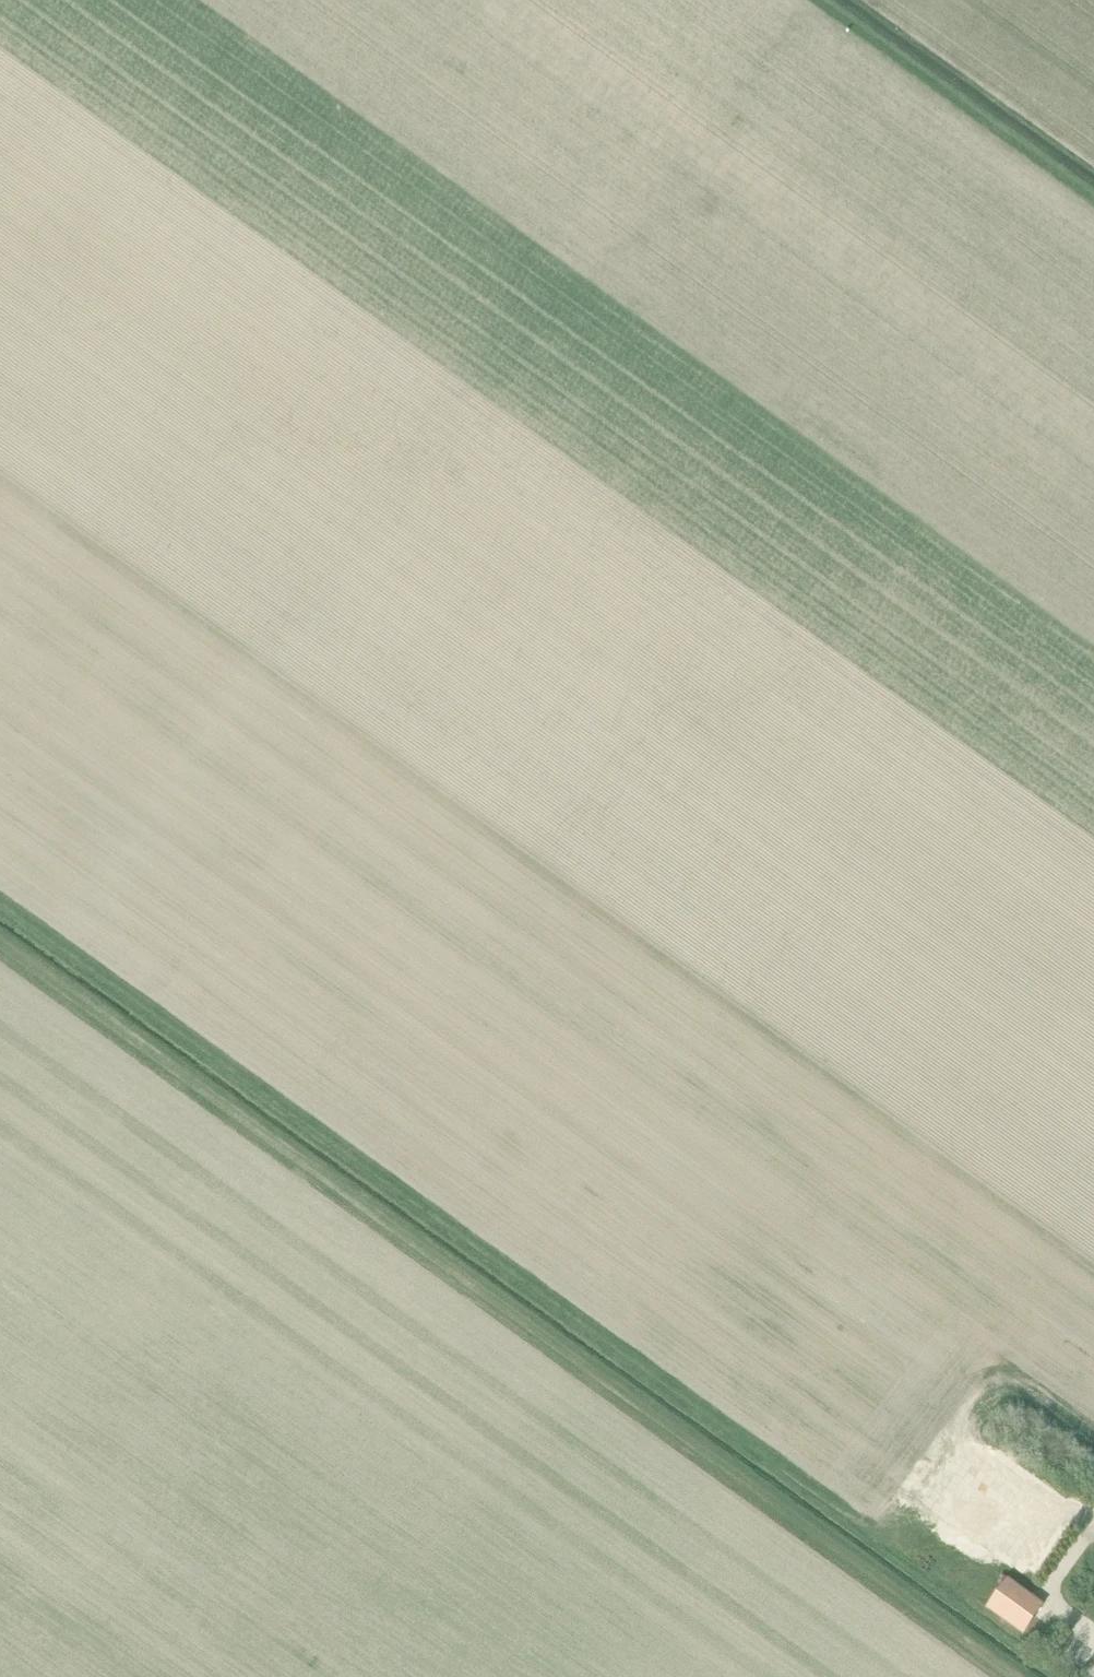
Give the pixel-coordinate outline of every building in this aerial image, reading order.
[(1009,1581),(987,1610),(1024,1637),(1045,1606),(1009,1581)]
